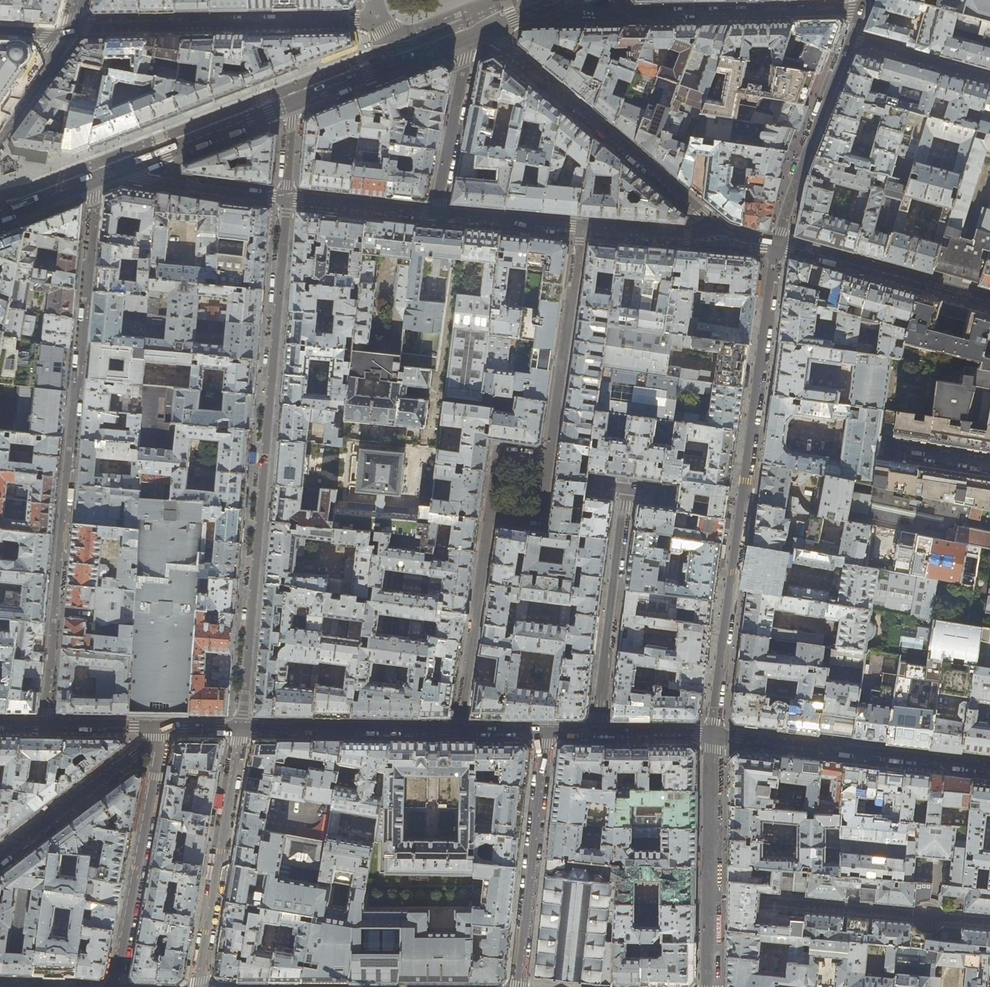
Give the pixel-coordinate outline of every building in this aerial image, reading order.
[(0,3),(0,21),(27,22),(53,24),(55,24),(58,8),(61,0),(1,0),(0,3)] [(92,9),(96,14),(117,13),(140,13),(140,0),(94,0),(92,9)] [(140,13),(158,13),(176,12),(176,0),(140,0),(140,13)] [(176,12),(194,12),(210,12),(210,0),(176,0),(176,12)] [(210,12),(230,11),(249,11),(249,0),(210,0),(210,12)] [(249,11),(287,10),(337,9),(350,9),(356,0),(249,0),(249,11)] [(872,12),(864,31),(883,36),(907,43),(906,47),(916,50),(928,53),(940,9),(908,0),(907,0),(876,0),(872,12)] [(908,0),(940,9),(989,23),(989,0),(965,0),(965,1),(962,0),(908,0)] [(940,9),(928,53),(934,54),(966,63),(989,70),(989,23),(940,9)] [(813,23),(794,24),(790,36),(795,39),(797,33),(804,36),(803,39),(800,38),(800,40),(829,52),(834,39),(838,27),(836,23),(813,23)] [(763,25),(732,25),(721,57),(761,64),(762,62),(752,60),(752,61),(749,61),(749,51),(752,47),(768,47),(772,50),(772,66),(780,67),(783,55),(781,56),(781,51),(785,50),(790,36),(794,24),(763,25)] [(713,26),(700,26),(679,85),(707,95),(721,57),(732,25),(713,26)] [(666,55),(674,38),(674,26),(662,27),(651,27),(639,59),(661,67),(663,63),(665,58),(666,55)] [(686,26),(674,26),(674,38),(666,55),(671,58),(674,51),(681,53),(674,71),(661,67),(657,76),(679,85),(700,26),(686,26)] [(593,80),(603,83),(613,55),(624,27),(603,28),(585,28),(578,46),(584,48),(582,51),(580,50),(578,55),(576,56),(576,57),(576,58),(574,64),(572,63),(570,66),(580,73),(580,72),(586,76),(594,78),(593,80)] [(634,27),(624,27),(613,55),(637,64),(639,59),(651,27),(638,27),(634,27)] [(542,29),(524,28),(523,33),(521,37),(517,44),(533,57),(545,67),(555,54),(557,51),(559,46),(559,29),(542,29)] [(573,28),(559,29),(559,46),(557,51),(574,57),(578,46),(585,28),(573,28)] [(322,34),(295,34),(292,54),(298,67),(320,58),(324,57),(350,47),(353,46),(350,33),(322,34)] [(281,35),(264,35),(264,56),(264,58),(268,57),(270,63),(270,62),(276,75),(289,70),(298,67),(292,54),(295,34),(281,35)] [(242,70),(243,61),(246,35),(234,36),(216,36),(210,86),(215,99),(229,93),(247,87),(241,73),(242,70)] [(255,35),(246,35),(243,61),(248,61),(247,62),(246,63),(246,65),(246,66),(244,67),(245,69),(242,70),(241,73),(247,87),(257,83),(263,80),(276,75),(270,62),(270,63),(267,64),(264,58),(264,56),(264,35),(255,35)] [(202,36),(184,37),(180,63),(200,65),(197,84),(177,80),(177,81),(174,95),(180,112),(199,105),(215,99),(210,86),(216,36),(202,36)] [(783,55),(780,67),(785,68),(795,69),(803,69),(816,73),(820,74),(824,64),(829,52),(800,40),(795,39),(790,36),(785,50),(783,55)] [(137,74),(138,74),(147,37),(129,38),(109,38),(103,68),(106,68),(113,70),(137,74)] [(174,37),(147,37),(138,74),(177,81),(177,80),(179,69),(155,65),(156,58),(171,61),(170,64),(179,66),(180,63),(184,37),(174,37)] [(103,68),(109,38),(84,38),(77,47),(69,59),(59,73),(49,88),(67,92),(74,93),(80,64),(103,68)] [(12,85),(31,57),(32,52),(28,44),(23,41),(0,41),(0,103),(12,85)] [(324,57),(320,58),(321,61),(351,49),(350,47),(324,57)] [(572,63),(574,57),(557,51),(555,54),(545,67),(553,74),(564,83),(570,66),(572,63)] [(849,71),(848,73),(872,79),(875,81),(879,82),(879,80),(879,78),(878,78),(883,62),(871,58),(855,54),(849,71)] [(630,83),(637,64),(613,55),(603,83),(593,107),(601,114),(614,125),(624,100),(611,96),(617,79),(630,83)] [(503,79),(506,65),(500,61),(494,56),(486,59),(480,62),(476,82),(471,105),(497,110),(498,107),(502,84),(494,83),(495,78),(503,79)] [(761,64),(721,57),(707,95),(700,115),(708,116),(733,120),(751,122),(757,108),(739,105),(741,99),(745,99),(746,98),(747,101),(758,103),(761,97),(785,102),(804,106),(805,103),(813,82),(816,73),(803,69),(795,69),(785,68),(780,67),(772,66),(761,64)] [(885,105),(929,117),(942,74),(931,71),(901,62),(884,58),(883,62),(878,78),(879,78),(879,80),(879,82),(889,85),(888,92),(885,105)] [(639,59),(637,64),(630,83),(624,100),(614,125),(622,131),(634,141),(648,103),(653,87),(657,76),(661,67),(639,59)] [(105,76),(106,68),(103,68),(80,64),(74,93),(82,95),(77,123),(69,121),(62,153),(72,154),(83,150),(90,147),(94,128),(96,118),(105,76)] [(407,79),(411,88),(425,91),(425,88),(431,86),(430,91),(449,94),(450,85),(453,72),(443,64),(430,70),(407,79)] [(520,77),(506,65),(503,79),(502,84),(498,107),(501,107),(502,102),(515,105),(506,150),(502,149),(502,148),(501,147),(498,146),(496,147),(496,148),(490,147),(488,156),(509,160),(515,161),(518,146),(523,120),(529,85),(520,77)] [(570,66),(564,83),(580,96),(593,107),(603,83),(593,80),(594,78),(586,76),(580,72),(580,73),(570,66)] [(135,84),(137,74),(113,70),(112,76),(111,75),(110,75),(108,76),(105,76),(96,118),(102,120),(104,124),(94,128),(90,147),(122,135),(141,128),(131,100),(112,107),(111,104),(115,85),(117,84),(118,83),(119,81),(135,84)] [(870,90),(872,79),(848,73),(845,80),(841,93),(885,105),(888,92),(884,91),(884,95),(870,90)] [(174,95),(177,81),(138,74),(137,74),(135,84),(131,100),(141,128),(151,123),(161,120),(180,112),(174,95)] [(929,117),(953,123),(967,81),(955,77),(942,74),(929,117)] [(375,87),(376,90),(385,87),(407,79),(405,75),(375,87)] [(654,158),(679,85),(657,76),(653,87),(658,89),(659,86),(664,88),(658,103),(656,102),(655,105),(648,103),(634,141),(639,146),(649,154),(654,158)] [(409,106),(411,88),(407,79),(385,87),(376,90),(356,98),(362,114),(363,115),(393,118),(407,121),(409,106)] [(967,81),(953,123),(978,130),(989,94),(989,87),(978,84),(967,81)] [(549,102),(529,85),(523,120),(544,125),(539,150),(518,146),(515,161),(525,163),(540,166),(544,167),(545,160),(551,160),(561,112),(549,102)] [(700,115),(707,95),(679,85),(654,158),(663,166),(678,178),(689,145),(678,141),(679,137),(684,139),(691,118),(698,120),(700,115)] [(13,139),(16,145),(42,150),(48,150),(62,153),(69,121),(74,93),(67,92),(49,88),(42,97),(24,123),(13,139)] [(430,91),(425,91),(411,88),(409,106),(419,108),(420,100),(425,101),(423,110),(445,114),(446,107),(449,94),(430,91)] [(885,105),(841,93),(837,103),(832,114),(864,123),(866,123),(866,120),(862,119),(862,120),(859,119),(862,110),(881,116),(878,127),(903,134),(906,123),(914,126),(912,136),(922,139),(929,117),(885,105)] [(978,130),(989,134),(989,94),(978,130)] [(761,97),(758,103),(757,108),(751,122),(766,125),(795,129),(799,130),(807,110),(808,106),(804,106),(785,102),(761,97)] [(362,114),(356,98),(341,104),(314,114),(320,130),(326,128),(327,131),(326,132),(325,133),(324,134),(323,136),(320,135),(311,189),(332,191),(351,194),(355,167),(330,163),(333,143),(351,137),(359,138),(362,123),(356,122),(357,116),(362,114)] [(497,110),(471,105),(466,128),(462,151),(488,156),(490,147),(484,146),(486,136),(492,137),(493,129),(488,128),(490,118),(495,119),(497,110)] [(423,110),(419,108),(409,106),(407,121),(406,124),(415,126),(441,131),(443,123),(445,114),(423,110)] [(594,139),(580,128),(561,112),(551,160),(549,168),(541,212),(561,213),(576,215),(579,215),(594,139)] [(320,131),(320,130),(314,114),(310,116),(308,119),(306,122),(302,162),(300,188),(311,189),(320,135),(320,131)] [(857,144),(864,123),(832,114),(828,125),(824,135),(852,143),(852,142),(857,144)] [(393,118),(363,115),(362,123),(359,138),(355,167),(351,194),(369,196),(386,198),(391,144),(391,138),(393,118)] [(730,143),(733,120),(708,116),(705,140),(721,142),(730,143)] [(929,117),(922,139),(915,160),(908,182),(907,187),(883,260),(905,266),(932,274),(933,270),(978,130),(953,123),(929,117)] [(406,124),(407,121),(393,118),(391,138),(396,139),(396,145),(437,151),(439,141),(441,131),(415,126),(413,136),(403,135),(406,124)] [(788,149),(795,129),(766,125),(765,132),(763,131),(762,132),(761,132),(761,133),(760,136),(761,138),(762,139),(764,139),(763,148),(787,151),(788,149)] [(912,136),(903,134),(878,127),(872,148),(915,160),(922,139),(912,136)] [(978,130),(933,270),(957,276),(979,282),(979,283),(989,249),(989,204),(989,209),(983,207),(973,241),(959,237),(961,233),(964,234),(965,231),(962,230),(981,169),(989,172),(989,134),(978,130)] [(256,137),(235,145),(239,157),(239,160),(238,166),(236,180),(256,182),(272,184),(275,160),(277,136),(271,131),(256,137)] [(852,143),(824,135),(820,146),(816,157),(853,167),(854,163),(859,164),(858,168),(876,173),(899,179),(908,182),(915,160),(872,148),(869,159),(849,154),(851,147),(856,149),(857,145),(852,144),(852,143)] [(718,166),(721,142),(705,140),(692,138),(689,145),(678,178),(690,188),(690,187),(690,186),(691,183),(696,154),(708,155),(703,199),(706,202),(728,220),(741,225),(743,209),(744,210),(745,189),(747,173),(747,169),(718,166)] [(16,145),(13,139),(8,145),(12,154),(46,159),(48,150),(42,150),(16,145)] [(600,217),(618,218),(622,163),(611,154),(594,139),(579,215),(600,217)] [(763,148),(730,143),(721,142),(718,166),(747,169),(747,173),(777,178),(786,154),(787,151),(763,148)] [(407,200),(427,202),(437,151),(396,145),(391,144),(386,198),(402,199),(404,199),(407,200)] [(236,161),(239,160),(239,157),(235,145),(211,154),(183,165),(183,169),(183,171),(183,173),(236,180),(238,166),(232,168),(229,161),(235,159),(236,161)] [(508,165),(509,160),(488,156),(462,151),(457,173),(451,204),(479,207),(505,209),(513,167),(510,167),(508,165)] [(858,168),(853,167),(816,157),(809,176),(807,182),(806,185),(795,236),(826,245),(854,252),(862,225),(826,215),(835,183),(859,189),(852,216),(864,219),(876,173),(858,168)] [(525,210),(541,212),(549,168),(544,167),(540,166),(525,163),(515,161),(513,167),(505,209),(525,210)] [(653,221),(684,224),(687,217),(654,189),(622,163),(618,218),(653,221)] [(781,179),(777,178),(747,173),(745,189),(750,189),(754,196),(776,200),(781,180),(781,179)] [(898,184),(899,179),(876,173),(864,219),(862,225),(854,252),(869,256),(883,260),(907,187),(898,184)] [(157,193),(141,191),(124,188),(116,191),(104,196),(100,241),(151,250),(157,193)] [(775,202),(776,200),(754,196),(750,189),(745,189),(744,210),(743,209),(741,225),(747,227),(756,230),(767,231),(768,230),(775,202)] [(220,203),(189,198),(157,193),(151,250),(150,271),(149,279),(216,285),(220,203)] [(46,218),(24,227),(26,232),(29,233),(32,233),(81,241),(84,203),(55,215),(46,218)] [(237,205),(220,203),(216,285),(245,288),(253,207),(237,205)] [(253,207),(245,288),(264,290),(267,250),(270,209),(262,208),(253,207)] [(294,248),(291,283),(314,285),(321,215),(309,213),(298,212),(294,248)] [(11,228),(13,231),(24,227),(46,218),(44,215),(11,228)] [(359,284),(367,220),(342,217),(321,215),(314,285),(351,288),(354,288),(355,283),(359,284)] [(391,223),(367,220),(359,284),(358,300),(356,317),(352,350),(349,376),(398,382),(400,366),(401,355),(362,351),(363,344),(369,345),(376,283),(373,282),(376,261),(371,260),(372,254),(389,256),(403,257),(402,264),(400,264),(400,265),(398,265),(397,273),(396,273),(394,292),(396,292),(395,306),(405,323),(416,225),(392,223),(391,223)] [(420,226),(416,225),(405,323),(404,329),(419,330),(416,354),(401,352),(401,355),(400,366),(431,370),(435,370),(444,302),(425,299),(430,257),(442,258),(441,267),(443,270),(444,271),(449,271),(450,259),(462,259),(465,230),(453,229),(451,229),(448,228),(435,227),(420,226)] [(24,227),(13,231),(6,234),(0,236),(0,256),(19,263),(26,232),(24,227)] [(483,232),(465,230),(462,259),(462,260),(485,262),(481,300),(457,297),(445,397),(482,401),(501,234),(483,232)] [(32,236),(28,235),(29,233),(26,232),(19,263),(16,279),(76,289),(79,263),(80,255),(81,241),(32,233),(32,236)] [(516,236),(501,234),(482,401),(494,403),(495,399),(495,395),(512,397),(515,372),(508,371),(510,339),(519,339),(522,308),(510,306),(505,303),(509,268),(527,270),(530,237),(516,236)] [(545,239),(530,237),(527,270),(522,308),(519,339),(515,372),(512,397),(513,397),(516,398),(547,401),(550,382),(555,350),(556,340),(560,308),(565,275),(568,255),(566,255),(567,247),(562,242),(555,241),(555,240),(545,239)] [(150,271),(151,250),(100,241),(99,254),(98,267),(121,269),(122,258),(140,260),(139,270),(150,271)] [(580,307),(610,310),(618,244),(589,242),(584,274),(580,307)] [(626,320),(625,326),(635,328),(647,247),(631,246),(618,244),(610,310),(609,317),(608,322),(608,323),(618,325),(618,319),(626,320)] [(662,249),(647,247),(635,328),(665,332),(671,289),(676,250),(662,249)] [(979,283),(978,286),(989,289),(989,290),(989,249),(979,283)] [(690,251),(676,250),(671,289),(703,292),(708,253),(690,251)] [(729,294),(755,296),(757,279),(759,263),(756,260),(754,257),(731,255),(708,253),(703,292),(712,293),(713,282),(730,284),(729,294)] [(12,296),(16,279),(19,263),(0,256),(0,271),(4,270),(1,283),(0,283),(0,292),(12,296)] [(838,311),(845,275),(819,268),(790,260),(787,281),(785,298),(838,311)] [(120,280),(121,269),(98,267),(98,269),(97,279),(95,292),(148,297),(149,279),(150,271),(139,270),(139,281),(120,280)] [(858,279),(845,275),(838,311),(852,315),(853,309),(848,307),(849,304),(863,308),(870,282),(858,279)] [(75,302),(76,289),(16,279),(12,296),(11,302),(3,337),(5,337),(20,340),(21,334),(32,336),(36,317),(24,315),(25,311),(26,312),(30,289),(51,293),(48,314),(47,314),(43,343),(71,348),(73,330),(75,302)] [(158,315),(159,291),(170,292),(168,316),(197,319),(228,321),(261,324),(262,306),(264,290),(245,288),(216,285),(149,279),(148,297),(147,314),(158,315)] [(881,285),(870,282),(863,308),(861,317),(867,319),(870,310),(878,312),(877,315),(874,316),(873,320),(884,323),(893,288),(881,285)] [(351,288),(314,285),(291,283),(290,296),(289,310),(316,313),(317,298),(336,299),(334,315),(336,315),(356,317),(358,300),(349,300),(351,288)] [(905,292),(893,288),(884,323),(908,329),(917,295),(905,292)] [(755,296),(729,294),(727,293),(724,293),(712,293),(703,292),(671,289),(665,332),(749,345),(753,318),(756,296),(755,296)] [(147,314),(148,297),(95,292),(93,317),(91,342),(93,343),(145,346),(145,338),(121,336),(123,312),(133,313),(130,333),(145,334),(146,327),(147,314)] [(984,331),(989,332),(989,329),(989,315),(955,305),(917,295),(908,329),(904,344),(931,351),(932,346),(935,347),(936,349),(938,351),(940,353),(942,354),(944,354),(948,354),(951,353),(953,352),(967,355),(966,360),(981,363),(986,343),(981,342),(981,341),(984,342),(985,339),(982,338),(984,331)] [(0,298),(0,347),(1,348),(3,337),(11,302),(0,298)] [(873,320),(867,319),(861,317),(852,315),(838,311),(785,298),(781,321),(779,342),(842,350),(842,346),(838,346),(838,344),(848,345),(847,351),(872,354),(873,347),(872,345),(857,343),(859,327),(880,331),(876,355),(891,357),(900,358),(904,344),(908,329),(884,323),(873,320)] [(595,315),(609,317),(610,310),(580,307),(578,323),(575,341),(605,344),(608,323),(608,322),(595,321),(595,315)] [(317,313),(316,313),(289,310),(288,327),(286,343),(352,350),(356,317),(336,315),(334,335),(315,333),(317,313)] [(158,315),(147,314),(146,327),(167,329),(166,340),(145,338),(145,346),(144,349),(195,354),(258,359),(259,341),(261,324),(228,321),(226,345),(195,342),(197,319),(168,316),(158,315)] [(625,326),(618,325),(608,323),(605,344),(602,366),(602,367),(743,388),(747,365),(749,345),(665,332),(635,328),(625,326)] [(989,332),(986,343),(981,363),(980,369),(989,370),(989,353),(989,352),(989,347),(989,329),(989,332)] [(605,344),(575,341),(573,357),(570,374),(601,378),(602,371),(588,369),(589,364),(602,366),(605,344)] [(43,343),(37,342),(36,356),(30,356),(27,356),(25,357),(24,359),(25,362),(25,363),(27,365),(28,366),(35,366),(33,387),(67,390),(69,370),(71,348),(43,343)] [(847,351),(842,350),(779,342),(775,369),(772,395),(843,405),(844,398),(839,397),(840,392),(838,390),(808,386),(811,361),(840,365),(843,363),(854,365),(849,405),(883,410),(884,407),(883,407),(884,400),(886,400),(887,398),(886,398),(890,369),(891,367),(889,367),(890,359),(891,359),(891,357),(876,355),(872,354),(847,351)] [(145,346),(93,343),(92,351),(92,355),(90,373),(90,379),(143,384),(144,384),(146,361),(194,365),(195,354),(144,349),(145,346)] [(349,376),(352,350),(286,343),(285,357),(284,374),(309,376),(310,359),(331,361),(329,377),(349,379),(349,376)] [(258,359),(195,354),(194,365),(192,389),(201,389),(202,389),(204,368),(225,370),(225,382),(219,381),(219,391),(225,392),(255,394),(256,376),(258,359)] [(430,387),(431,370),(400,366),(398,382),(349,376),(349,379),(345,412),(341,411),(339,423),(344,424),(342,438),(419,446),(421,428),(424,428),(426,427),(428,401),(427,399),(406,397),(407,385),(428,388),(430,387)] [(602,371),(601,378),(597,411),(642,417),(670,421),(688,424),(738,430),(741,407),(743,388),(602,367),(602,371)] [(980,369),(965,367),(963,384),(937,381),(932,417),(989,425),(989,370),(980,369)] [(307,393),(309,376),(284,374),(282,389),(281,404),(341,411),(345,412),(349,379),(329,377),(328,395),(307,393)] [(596,412),(597,411),(601,378),(570,374),(568,389),(566,408),(596,412)] [(143,384),(90,379),(88,379),(86,393),(85,409),(110,412),(111,392),(130,394),(129,414),(141,415),(143,384)] [(140,444),(138,466),(142,466),(141,490),(141,498),(205,505),(245,509),(246,494),(248,466),(250,443),(252,430),(174,423),(177,387),(143,384),(141,415),(140,444)] [(33,387),(17,385),(12,431),(63,437),(65,413),(67,390),(33,387)] [(201,389),(192,389),(177,387),(174,423),(252,430),(253,411),(255,394),(225,392),(223,411),(200,409),(201,389)] [(880,434),(879,434),(883,410),(849,405),(843,405),(772,395),(768,428),(763,462),(764,462),(854,481),(855,474),(861,474),(861,479),(873,481),(877,455),(878,455),(880,436),(879,436),(880,434)] [(541,443),(547,401),(516,398),(514,413),(493,411),(489,439),(490,439),(514,443),(537,446),(541,443)] [(489,439),(493,411),(494,409),(444,402),(442,425),(464,428),(461,453),(438,450),(437,465),(458,467),(460,468),(461,462),(467,463),(467,468),(485,471),(487,457),(490,439),(489,439)] [(339,423),(341,411),(281,404),(280,421),(278,440),(306,443),(309,421),(326,423),(324,444),(341,446),(342,438),(344,424),(339,423)] [(596,412),(566,408),(563,425),(561,442),(592,446),(593,439),(578,437),(579,432),(594,434),(594,432),(596,412)] [(122,413),(110,412),(85,409),(83,424),(82,439),(140,444),(141,415),(129,414),(128,426),(132,426),(132,431),(103,429),(104,421),(118,422),(118,415),(122,415),(122,413)] [(597,411),(596,412),(594,432),(612,434),(606,474),(620,476),(634,478),(642,417),(597,411)] [(661,482),(670,421),(642,417),(634,478),(648,480),(661,482)] [(932,417),(929,442),(963,448),(989,452),(989,425),(932,417)] [(684,449),(688,424),(670,421),(661,482),(670,483),(679,484),(680,480),(684,455),(684,449)] [(734,456),(738,430),(688,424),(684,449),(704,451),(704,457),(684,455),(680,480),(730,487),(734,456)] [(0,430),(0,450),(10,451),(11,442),(37,444),(36,454),(61,456),(61,454),(63,437),(12,431),(12,437),(7,436),(8,431),(0,430)] [(594,432),(594,434),(593,439),(592,446),(590,461),(590,464),(589,468),(589,470),(589,472),(597,473),(606,474),(612,434),(594,432)] [(142,466),(138,466),(140,444),(82,439),(80,466),(78,485),(141,490),(142,466)] [(303,487),(306,443),(278,440),(276,462),(274,484),(303,487)] [(592,446),(561,442),(560,449),(558,460),(581,463),(582,459),(587,459),(587,461),(590,461),(592,446)] [(356,491),(401,495),(402,483),(403,483),(405,465),(404,465),(405,453),(361,449),(359,463),(357,463),(355,480),(358,480),(356,491)] [(0,450),(0,470),(59,476),(60,466),(61,456),(36,454),(35,464),(9,462),(10,451),(0,450)] [(581,463),(558,460),(557,469),(556,479),(587,482),(588,474),(580,472),(581,463)] [(854,481),(764,462),(764,463),(761,485),(759,504),(785,509),(810,514),(804,510),(802,508),(800,504),(798,500),(798,498),(787,496),(789,481),(801,483),(803,480),(804,479),(808,476),(809,475),(816,485),(823,486),(817,515),(824,517),(845,521),(847,521),(849,510),(866,514),(865,517),(945,534),(944,540),(980,547),(989,549),(989,532),(956,526),(959,512),(969,515),(968,517),(980,520),(982,509),(922,496),(921,501),(893,495),(894,490),(872,485),(870,495),(852,492),(854,481)] [(458,472),(458,467),(437,465),(435,477),(453,480),(451,501),(432,498),(431,507),(431,511),(479,518),(482,495),(483,490),(485,471),(467,468),(466,468),(465,474),(459,473),(458,472)] [(918,466),(914,494),(922,496),(982,509),(989,510),(989,477),(947,470),(918,466)] [(59,476),(0,470),(0,498),(6,499),(8,482),(24,484),(24,487),(19,486),(18,487),(17,495),(18,496),(29,497),(29,501),(57,504),(58,489),(59,476)] [(587,482),(556,479),(554,492),(552,505),(573,508),(575,492),(586,494),(587,482)] [(730,487),(680,480),(679,484),(678,493),(677,496),(677,499),(676,508),(676,511),(687,513),(691,513),(726,519),(728,503),(729,495),(730,487)] [(303,487),(274,484),(273,503),(271,522),(333,528),(335,502),(337,490),(321,489),(318,511),(301,509),(303,487)] [(141,498),(141,490),(78,485),(75,518),(74,524),(139,529),(141,498)] [(586,496),(585,503),(584,509),(580,535),(608,539),(611,518),(613,503),(613,502),(612,500),(611,499),(610,499),(586,496)] [(6,499),(0,498),(0,529),(54,534),(56,518),(57,504),(29,501),(27,521),(4,519),(6,499)] [(205,505),(141,498),(139,529),(136,590),(133,654),(129,714),(161,715),(190,715),(197,610),(199,592),(199,586),(200,575),(201,561),(202,549),(202,539),(204,518),(205,505)] [(370,505),(335,502),(333,528),(376,532),(417,536),(419,523),(419,516),(369,511),(370,505)] [(638,505),(637,507),(633,541),(631,555),(669,561),(672,537),(676,511),(676,508),(656,505),(642,503),(640,504),(639,504),(638,505)] [(783,518),(785,509),(759,504),(758,509),(753,547),(786,553),(790,553),(793,554),(794,548),(845,558),(844,563),(863,567),(870,526),(847,521),(845,521),(840,547),(834,545),(835,541),(820,538),(824,517),(817,515),(810,514),(808,523),(797,521),(794,539),(791,538),(791,542),(785,542),(787,531),(790,531),(791,525),(789,524),(789,520),(783,518)] [(243,525),(245,509),(205,505),(204,518),(218,519),(216,540),(242,543),(243,525)] [(573,508),(552,505),(550,518),(548,532),(580,535),(584,509),(579,508),(573,508)] [(421,506),(419,516),(419,523),(429,525),(427,545),(435,546),(436,546),(439,523),(453,525),(450,548),(474,551),(476,539),(479,518),(431,511),(431,507),(421,506)] [(685,528),(687,513),(676,511),(672,537),(722,544),(724,531),(726,519),(691,513),(690,523),(690,524),(697,525),(696,530),(685,528)] [(271,522),(268,552),(266,583),(287,585),(326,592),(358,597),(367,598),(376,532),(333,528),(271,522)] [(419,523),(417,536),(376,532),(367,598),(367,603),(351,717),(368,717),(420,718),(429,648),(432,647),(435,645),(437,642),(438,639),(438,637),(428,636),(423,629),(428,591),(435,546),(427,545),(429,525),(419,523)] [(136,590),(139,529),(74,524),(72,557),(69,584),(98,587),(99,574),(105,574),(109,572),(109,568),(106,564),(100,564),(103,538),(125,540),(124,546),(122,546),(119,579),(120,579),(120,582),(117,582),(117,581),(114,579),(106,578),(103,579),(102,587),(136,590)] [(526,552),(530,530),(501,526),(497,529),(496,540),(494,554),(493,562),(524,567),(525,558),(522,558),(521,561),(518,560),(519,551),(526,552)] [(52,553),(54,534),(0,529),(0,540),(3,541),(3,539),(19,541),(22,545),(21,559),(18,561),(1,559),(2,558),(0,558),(0,570),(51,574),(52,553)] [(535,570),(535,572),(539,572),(538,576),(558,578),(560,579),(574,581),(575,574),(580,535),(548,532),(539,531),(530,530),(526,552),(525,558),(524,567),(523,574),(530,575),(531,569),(535,570)] [(980,547),(944,540),(902,532),(894,572),(936,579),(973,586),(980,547)] [(608,539),(580,535),(575,574),(603,577),(606,558),(608,539)] [(719,570),(722,544),(672,537),(669,561),(665,594),(677,596),(715,599),(719,570)] [(216,540),(202,539),(202,549),(212,550),(212,555),(213,556),(215,556),(214,562),(201,561),(200,575),(239,578),(240,560),(242,543),(216,540)] [(470,581),(474,551),(450,548),(436,546),(435,546),(428,591),(468,596),(470,581)] [(753,547),(751,547),(748,568),(745,590),(747,590),(929,619),(936,579),(894,572),(863,567),(844,563),(845,558),(794,548),(793,554),(790,553),(789,558),(793,558),(793,562),(832,570),(835,566),(843,567),(838,601),(829,599),(828,592),(788,586),(786,591),(779,590),(786,553),(753,547)] [(665,594),(669,561),(631,555),(629,572),(626,590),(665,594)] [(524,567),(493,562),(491,572),(490,583),(521,587),(523,574),(524,567)] [(21,620),(46,622),(49,595),(51,574),(0,570),(0,582),(24,584),(21,607),(0,605),(0,617),(21,620)] [(515,628),(513,648),(512,655),(511,660),(503,719),(511,719),(546,720),(556,720),(562,679),(562,674),(565,651),(570,613),(574,581),(560,579),(560,582),(564,582),(564,587),(562,588),(559,588),(557,586),(558,578),(538,576),(534,576),(534,579),(538,580),(538,584),(536,585),(533,585),(532,583),(533,575),(530,575),(523,574),(521,587),(518,605),(518,609),(515,628)] [(601,596),(603,577),(575,574),(574,581),(570,613),(599,616),(601,596)] [(239,578),(200,575),(199,586),(202,588),(206,589),(206,587),(211,587),(210,594),(199,592),(197,610),(207,611),(207,606),(209,608),(210,609),(213,610),(214,610),(216,609),(218,608),(222,613),(236,614),(237,596),(239,578)] [(284,608),(287,585),(266,583),(263,615),(260,649),(280,651),(283,624),(280,624),(281,613),(278,611),(279,607),(284,608)] [(521,587),(490,583),(487,602),(484,623),(507,626),(511,601),(517,601),(516,604),(518,605),(521,587)] [(102,587),(98,587),(69,584),(67,607),(90,609),(90,608),(97,608),(95,628),(117,630),(118,628),(119,624),(121,625),(120,637),(86,634),(87,621),(81,620),(81,618),(74,617),(74,619),(66,619),(63,648),(133,654),(136,590),(102,587)] [(326,592),(287,585),(284,608),(283,624),(280,651),(278,673),(276,690),(274,716),(294,716),(313,717),(316,686),(319,662),(326,592)] [(677,596),(665,594),(626,590),(625,603),(623,613),(624,613),(676,620),(677,607),(676,607),(677,596)] [(933,620),(929,619),(747,590),(747,591),(744,614),(742,633),(769,637),(775,639),(776,640),(797,643),(822,646),(824,636),(801,632),(794,631),(771,628),(774,609),(795,612),(795,613),(819,617),(819,616),(832,618),(839,624),(836,644),(829,648),(832,650),(862,654),(863,651),(864,651),(866,639),(869,638),(871,637),(873,634),(874,631),(874,629),(873,626),(871,623),(869,621),(891,624),(886,653),(900,655),(927,659),(933,620)] [(466,610),(468,596),(428,591),(423,629),(428,636),(438,637),(462,641),(464,622),(466,610)] [(343,665),(340,689),(316,686),(313,717),(334,717),(351,717),(367,603),(357,602),(358,597),(326,592),(319,662),(343,665)] [(713,612),(715,599),(677,596),(676,607),(677,607),(676,620),(712,625),(713,612)] [(231,673),(236,614),(222,613),(207,611),(197,610),(190,715),(217,715),(227,715),(231,673)] [(599,616),(570,613),(565,651),(594,654),(596,634),(599,616)] [(709,644),(712,625),(676,620),(624,613),(619,651),(658,657),(707,663),(709,644)] [(8,712),(16,658),(21,620),(0,617),(0,669),(5,669),(5,681),(7,683),(0,683),(0,712),(8,712)] [(45,632),(46,622),(21,620),(16,658),(42,662),(43,653),(45,632)] [(933,620),(927,659),(943,661),(952,662),(953,657),(964,658),(963,664),(975,666),(962,750),(977,752),(989,754),(989,725),(976,724),(979,699),(989,700),(989,629),(933,620)] [(507,626),(484,623),(483,634),(481,644),(513,648),(515,628),(512,627),(507,626)] [(740,646),(739,659),(809,667),(816,667),(822,668),(825,647),(822,646),(797,643),(796,652),(787,654),(787,656),(767,653),(769,637),(742,633),(740,646)] [(462,641),(438,637),(438,639),(437,642),(435,645),(432,647),(429,648),(420,718),(436,718),(451,718),(457,673),(462,641)] [(513,648),(481,644),(480,655),(499,657),(498,664),(494,663),(492,678),(496,678),(495,684),(476,681),(471,719),(484,719),(503,719),(511,660),(507,660),(507,654),(512,655),(513,648)] [(93,714),(129,714),(133,654),(63,648),(60,681),(57,713),(93,714)] [(278,673),(280,651),(260,649),(257,680),(254,716),(265,716),(274,716),(276,690),(274,690),(275,679),(272,676),(272,673),(278,673)] [(865,655),(862,654),(832,650),(829,669),(822,668),(816,667),(815,673),(811,701),(824,702),(819,733),(846,736),(853,737),(858,702),(861,684),(828,680),(829,669),(832,670),(833,664),(863,668),(865,655)] [(594,654),(565,651),(562,674),(571,675),(571,681),(562,679),(556,720),(574,720),(581,720),(583,719),(585,718),(586,716),(587,715),(591,683),(594,654)] [(656,667),(658,657),(619,651),(618,651),(614,694),(611,718),(611,720),(634,721),(650,721),(653,692),(646,691),(647,683),(638,682),(638,685),(634,685),(635,674),(641,675),(642,665),(656,667)] [(943,661),(927,659),(900,655),(898,673),(886,741),(886,745),(902,746),(929,749),(934,713),(938,692),(943,661)] [(705,678),(707,663),(658,657),(656,667),(654,686),(661,687),(663,687),(702,693),(705,678)] [(42,662),(16,658),(8,712),(24,713),(38,713),(40,692),(22,690),(24,676),(26,677),(26,680),(29,681),(29,682),(31,682),(31,687),(40,688),(42,662)] [(808,672),(809,667),(739,659),(736,676),(734,692),(764,696),(767,677),(799,681),(797,699),(801,700),(811,701),(815,673),(808,672)] [(963,664),(952,662),(943,661),(938,692),(964,696),(964,702),(960,704),(959,713),(961,717),(963,717),(962,722),(938,719),(939,714),(934,713),(929,749),(944,751),(961,753),(962,750),(975,666),(963,664)] [(872,691),(870,704),(858,702),(853,737),(874,740),(886,741),(898,673),(884,671),(880,692),(872,691)] [(661,696),(661,687),(654,686),(653,692),(650,721),(673,721),(695,721),(699,718),(701,705),(702,693),(663,687),(663,690),(665,690),(665,696),(661,696)] [(766,696),(764,696),(734,692),(733,706),(731,717),(736,723),(794,730),(799,731),(819,733),(824,702),(811,701),(801,700),(799,711),(787,709),(786,707),(785,705),(782,703),(781,702),(778,703),(775,704),(774,706),(773,708),(765,707),(766,696)] [(1,736),(0,763),(11,763),(11,768),(9,768),(7,770),(6,783),(0,783),(0,788),(15,788),(17,770),(21,737),(10,736),(1,736)] [(25,737),(21,737),(17,770),(30,772),(31,757),(41,758),(44,737),(25,737)] [(63,737),(44,737),(41,758),(51,759),(49,771),(62,773),(67,737),(63,737)] [(77,737),(67,737),(62,773),(59,794),(76,781),(86,774),(79,763),(83,737),(77,737)] [(102,738),(83,737),(79,763),(86,774),(101,762),(125,744),(120,738),(102,738)] [(170,764),(166,784),(185,788),(188,773),(201,775),(199,781),(194,780),(191,782),(190,788),(195,789),(215,793),(219,766),(223,741),(222,739),(201,739),(180,739),(174,744),(170,764)] [(277,761),(280,740),(265,740),(254,740),(250,761),(250,765),(267,767),(265,779),(263,778),(263,779),(248,777),(245,790),(271,795),(276,765),(277,761)] [(311,741),(280,740),(277,761),(285,762),(286,757),(290,755),(326,760),(325,763),(322,762),(322,764),(317,764),(316,768),(310,766),(309,771),(276,765),(271,795),(304,801),(305,799),(333,804),(336,785),(340,764),(344,741),(311,741)] [(361,741),(344,741),(340,764),(361,768),(361,772),(360,772),(357,774),(356,781),(358,783),(359,783),(358,788),(336,785),(333,804),(326,841),(320,879),(352,885),(366,887),(373,845),(374,841),(372,840),(372,841),(365,840),(365,839),(361,838),(361,839),(342,836),(342,835),(338,834),(342,811),(378,817),(380,807),(385,775),(391,742),(380,741),(361,741)] [(411,742),(391,742),(385,775),(386,807),(405,807),(405,775),(428,775),(429,742),(411,742)] [(435,742),(429,742),(428,775),(438,775),(439,742),(435,742)] [(457,742),(439,742),(438,775),(439,775),(462,775),(461,808),(475,809),(475,793),(475,781),(476,743),(457,742)] [(503,743),(476,743),(475,781),(525,787),(527,766),(529,749),(524,743),(503,743)] [(604,772),(605,744),(582,744),(565,744),(559,749),(557,766),(555,784),(604,789),(604,780),(582,778),(583,768),(604,772)] [(628,745),(605,744),(604,772),(604,780),(604,789),(615,789),(617,789),(617,771),(635,771),(635,790),(648,790),(649,771),(649,745),(628,745)] [(672,745),(649,745),(649,771),(662,772),(662,790),(696,791),(697,767),(697,751),(692,745),(672,745)] [(729,804),(776,809),(777,800),(779,800),(780,797),(778,797),(779,787),(780,781),(778,781),(782,756),(777,756),(738,751),(729,758),(729,779),(729,804)] [(817,813),(822,761),(807,759),(782,756),(778,781),(780,781),(792,782),(792,788),(807,790),(805,811),(817,813)] [(831,762),(822,761),(817,813),(840,815),(844,763),(831,762)] [(894,880),(899,881),(903,881),(908,821),(900,820),(904,771),(876,767),(844,763),(840,815),(840,848),(840,875),(862,877),(894,880)] [(29,779),(30,772),(17,770),(15,788),(9,832),(26,819),(34,813),(38,780),(29,779)] [(59,794),(62,773),(49,771),(48,781),(38,780),(34,813),(50,801),(59,794)] [(909,771),(904,771),(900,820),(908,821),(926,823),(931,774),(909,771)] [(106,809),(110,816),(111,816),(117,811),(118,808),(120,809),(116,830),(132,832),(137,806),(142,777),(136,773),(118,786),(102,799),(108,807),(106,809)] [(948,776),(931,774),(926,823),(940,824),(942,804),(970,807),(973,779),(948,776)] [(973,852),(972,859),(965,858),(963,887),(989,889),(989,851),(982,850),(986,813),(989,814),(989,781),(973,779),(970,807),(968,827),(966,851),(973,852)] [(522,811),(525,787),(475,781),(475,793),(496,796),(493,821),(475,819),(475,831),(519,837),(522,811)] [(185,788),(166,784),(163,800),(160,817),(210,826),(213,809),(215,793),(195,789),(192,811),(182,809),(185,788)] [(604,789),(555,784),(553,804),(551,821),(583,824),(603,826),(615,827),(615,789),(604,789)] [(15,788),(0,788),(0,839),(3,837),(9,832),(15,788)] [(662,790),(648,790),(635,790),(617,789),(615,789),(615,827),(696,828),(696,810),(696,791),(662,790)] [(271,795),(245,790),(244,800),(242,810),(267,814),(271,795)] [(87,810),(71,823),(88,847),(92,848),(93,841),(95,831),(95,827),(109,829),(110,822),(108,818),(110,816),(106,809),(108,807),(102,799),(87,810)] [(805,811),(776,809),(729,804),(728,826),(728,839),(762,840),(762,841),(763,821),(797,823),(797,845),(797,846),(825,846),(825,847),(840,848),(840,815),(817,813),(805,811)] [(386,807),(380,807),(378,817),(374,841),(373,845),(378,845),(378,841),(381,842),(381,871),(474,874),(474,862),(475,831),(475,819),(475,809),(461,808),(439,808),(439,820),(461,820),(461,841),(404,840),(404,820),(426,820),(427,808),(405,807),(386,807)] [(265,828),(267,814),(242,810),(239,828),(236,844),(255,848),(261,849),(264,836),(259,835),(261,828),(265,828)] [(201,875),(206,850),(210,826),(160,817),(156,842),(151,867),(201,875)] [(583,824),(551,821),(549,838),(547,858),(548,859),(610,864),(610,857),(614,857),(615,827),(603,826),(601,848),(581,846),(583,824)] [(966,851),(968,827),(940,824),(926,823),(908,821),(903,881),(913,882),(915,856),(952,859),(949,885),(963,887),(965,858),(966,851)] [(61,830),(53,836),(51,851),(60,852),(77,854),(91,855),(92,848),(88,847),(71,823),(61,830)] [(95,827),(95,831),(93,841),(92,848),(91,855),(89,877),(123,882),(127,858),(132,832),(116,830),(109,829),(95,827)] [(658,863),(660,865),(662,866),(695,866),(696,846),(696,828),(615,827),(614,857),(614,859),(623,859),(623,865),(629,865),(654,865),(654,862),(655,862),(657,861),(657,862),(658,863)] [(265,830),(264,836),(261,849),(260,854),(260,855),(258,868),(233,864),(230,881),(227,901),(247,904),(250,885),(256,886),(257,880),(264,881),(260,906),(282,910),(303,913),(314,915),(319,882),(320,879),(326,841),(265,830)] [(519,837),(475,831),(474,862),(516,866),(518,851),(519,837)] [(53,836),(39,847),(14,866),(3,874),(0,903),(0,974),(19,974),(34,975),(37,954),(38,949),(46,890),(47,885),(51,851),(53,836)] [(762,856),(762,841),(762,840),(728,839),(728,852),(728,864),(782,870),(787,870),(795,871),(802,871),(808,872),(840,875),(840,848),(825,847),(825,846),(797,846),(797,845),(796,858),(762,856)] [(254,854),(255,848),(236,844),(235,854),(233,864),(258,868),(260,855),(260,854),(259,853),(257,853),(255,853),(254,854)] [(46,890),(38,949),(47,950),(47,955),(37,954),(34,975),(56,976),(77,976),(80,950),(81,937),(83,924),(84,918),(85,910),(86,900),(89,877),(91,855),(77,854),(74,876),(57,874),(60,852),(51,851),(47,885),(55,886),(55,891),(46,890)] [(610,864),(548,859),(547,865),(546,875),(545,875),(545,877),(546,877),(545,888),(544,888),(543,890),(544,890),(543,900),(542,900),(542,902),(543,902),(542,913),(541,912),(541,915),(542,915),(540,925),(539,927),(540,927),(539,938),(538,937),(538,939),(539,940),(538,950),(537,950),(537,952),(538,952),(536,962),(535,962),(535,964),(536,964),(535,975),(534,975),(534,977),(535,977),(535,978),(535,979),(537,979),(537,978),(542,979),(544,980),(544,979),(554,980),(554,982),(566,984),(581,985),(581,983),(591,984),(595,985),(595,984),(598,984),(598,985),(600,985),(600,984),(612,985),(613,941),(615,903),(616,881),(611,879),(612,865),(610,864)] [(516,866),(474,862),(474,874),(474,876),(485,877),(483,906),(474,905),(474,910),(473,923),(510,927),(511,912),(514,887),(516,866)] [(781,876),(782,870),(728,864),(727,864),(727,873),(727,882),(728,882),(728,891),(728,898),(728,904),(727,910),(727,929),(789,935),(791,916),(781,915),(778,915),(778,911),(759,909),(759,907),(759,906),(758,906),(758,901),(759,896),(759,895),(759,894),(759,891),(777,893),(780,893),(781,889),(793,891),(795,871),(787,870),(787,877),(781,876)] [(614,865),(612,865),(611,879),(616,881),(615,903),(634,903),(634,882),(636,880),(660,880),(659,904),(695,905),(695,883),(695,866),(662,866),(660,869),(658,869),(658,868),(656,865),(654,865),(629,865),(627,866),(626,867),(626,869),(620,869),(620,865),(614,865)] [(193,925),(197,900),(201,875),(151,867),(146,892),(142,916),(193,925)] [(802,877),(802,871),(795,871),(793,891),(806,892),(806,896),(816,897),(842,899),(860,901),(862,877),(840,875),(808,872),(807,877),(802,877)] [(121,894),(123,882),(89,877),(86,900),(119,905),(121,894)] [(894,887),(894,880),(862,877),(860,901),(893,904),(913,906),(916,882),(913,882),(903,881),(899,881),(898,887),(894,887)] [(331,885),(319,882),(314,915),(312,921),(302,982),(324,982),(373,982),(398,982),(409,982),(437,983),(469,983),(473,954),(473,932),(473,923),(474,910),(455,910),(455,930),(428,930),(428,909),(407,909),(407,910),(364,910),(364,901),(366,887),(352,885),(347,910),(327,906),(331,885)] [(931,884),(916,882),(913,906),(914,906),(917,903),(921,900),(925,899),(930,899),(931,884)] [(963,887),(949,885),(943,885),(942,890),(942,894),(946,895),(946,896),(966,898),(964,911),(976,912),(989,913),(989,889),(963,887)] [(945,909),(946,896),(946,895),(942,894),(942,890),(938,894),(938,900),(937,901),(940,904),(942,906),(944,909),(945,909)] [(116,917),(119,905),(86,900),(85,910),(93,911),(92,918),(84,918),(83,924),(114,929),(116,917)] [(251,905),(247,904),(227,901),(225,915),(221,937),(219,950),(243,954),(252,905),(251,905)] [(633,924),(634,903),(615,903),(613,941),(619,941),(619,936),(624,936),(624,938),(624,939),(627,941),(632,941),(641,941),(652,941),(658,936),(658,933),(659,933),(659,941),(694,942),(695,922),(695,905),(659,904),(659,927),(636,927),(633,924)] [(260,906),(255,905),(252,905),(243,954),(238,982),(257,982),(270,982),(275,952),(261,949),(266,922),(280,925),(282,910),(260,906)] [(312,921),(302,919),(303,913),(282,910),(280,925),(275,952),(270,982),(287,982),(302,982),(312,921)] [(789,935),(810,937),(848,941),(867,943),(883,944),(925,948),(926,934),(922,933),(918,931),(914,927),(912,924),(892,922),(854,918),(815,915),(804,913),(803,917),(791,916),(789,935)] [(193,925),(142,916),(139,930),(137,941),(157,946),(162,947),(168,948),(188,951),(191,939),(193,925)] [(508,943),(510,927),(473,923),(473,932),(487,934),(487,937),(485,937),(482,939),(481,939),(481,945),(483,947),(482,955),(506,958),(508,943)] [(110,952),(114,929),(83,924),(81,937),(92,939),(91,941),(90,941),(89,942),(89,943),(88,949),(88,950),(89,951),(89,952),(80,950),(77,976),(90,977),(100,978),(106,974),(110,952)] [(926,934),(925,948),(989,954),(989,955),(989,931),(970,929),(963,929),(961,941),(947,940),(948,932),(943,932),(943,927),(942,927),(940,930),(936,932),(934,933),(930,934),(926,934)] [(726,942),(726,963),(726,978),(726,983),(726,986),(774,986),(775,981),(806,985),(810,937),(789,935),(727,929),(726,929),(726,942)] [(817,979),(819,963),(819,961),(818,961),(818,962),(817,961),(815,960),(814,958),(814,957),(814,955),(842,958),(842,960),(841,961),(840,962),(838,963),(837,963),(836,963),(835,965),(836,965),(833,986),(844,986),(846,963),(848,941),(810,937),(806,985),(807,985),(816,986),(815,986),(821,986),(822,979),(817,979)] [(157,946),(137,941),(134,959),(131,975),(136,981),(145,982),(157,982),(161,953),(159,953),(158,956),(156,956),(156,953),(157,946)] [(626,941),(619,941),(613,941),(612,985),(627,986),(640,986),(641,941),(632,941),(632,957),(626,957),(626,941)] [(694,942),(659,941),(652,941),(641,941),(640,986),(667,986),(674,986),(689,986),(694,982),(694,962),(694,942)] [(867,943),(848,941),(846,963),(844,986),(940,986),(941,977),(935,976),(935,975),(936,966),(937,963),(966,965),(964,986),(987,986),(989,954),(925,948),(883,944),(883,949),(886,949),(884,970),(888,974),(888,978),(864,975),(867,943)] [(186,966),(188,951),(168,948),(167,954),(164,956),(163,956),(164,951),(162,950),(161,953),(157,982),(167,983),(178,983),(184,978),(186,966)] [(238,982),(243,954),(219,950),(216,963),(214,976),(219,982),(225,982),(238,982)] [(482,955),(473,954),(469,983),(487,983),(499,983),(504,978),(505,970),(506,958),(482,955)]
